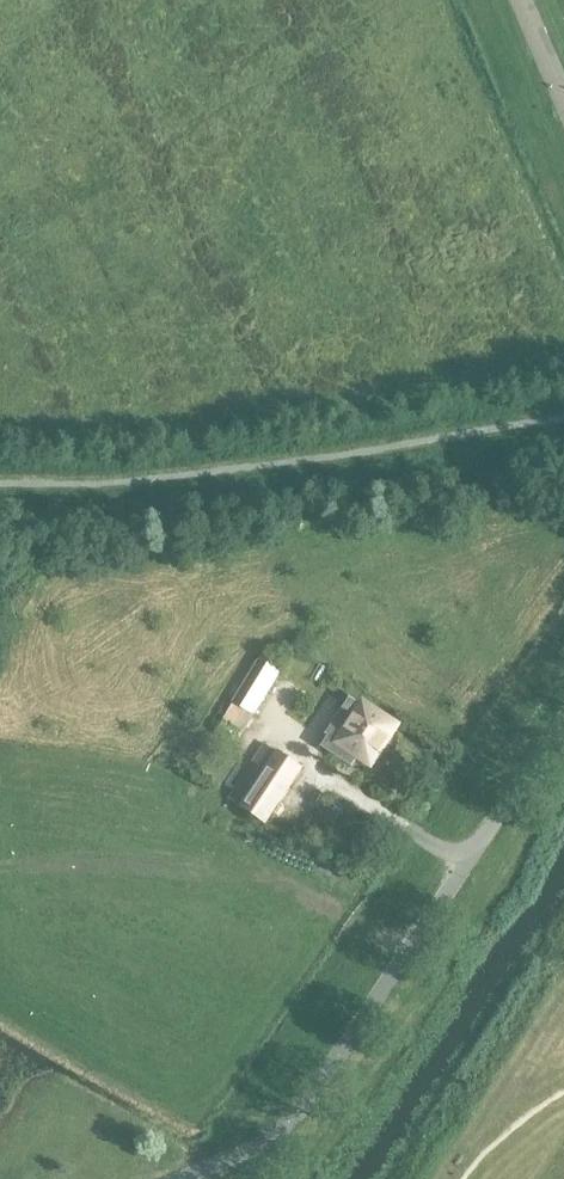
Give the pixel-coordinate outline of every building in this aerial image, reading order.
[(280,674),(258,659),(214,730),(237,744),(280,674)] [(329,733),(321,745),(352,765),(358,755),(370,763),(395,726),(363,705),(362,707),(350,698),(327,732),(329,733)] [(265,822),(300,767),(264,744),(229,799),(265,822)]
